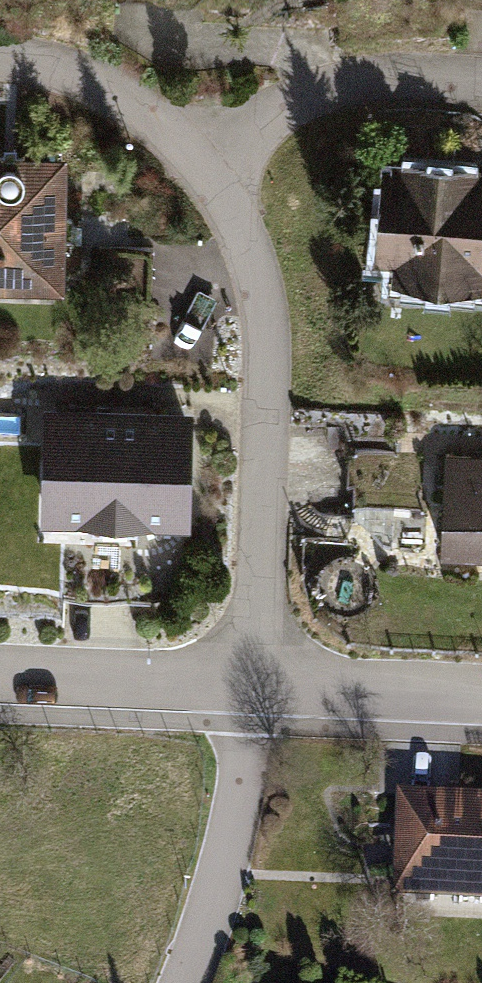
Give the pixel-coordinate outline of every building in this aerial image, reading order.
[(0,158),(0,285),(66,286),(67,159),(0,158)] [(375,184),(370,276),(389,277),(388,297),(479,302),(480,283),(481,283),(481,169),(396,163),(394,185),(375,184)] [(184,411),(52,410),(51,511),(184,511),(184,411)] [(438,453),(434,543),(481,545),(481,455),(438,453)] [(406,797),(400,896),(481,901),(481,801),(406,797)]
